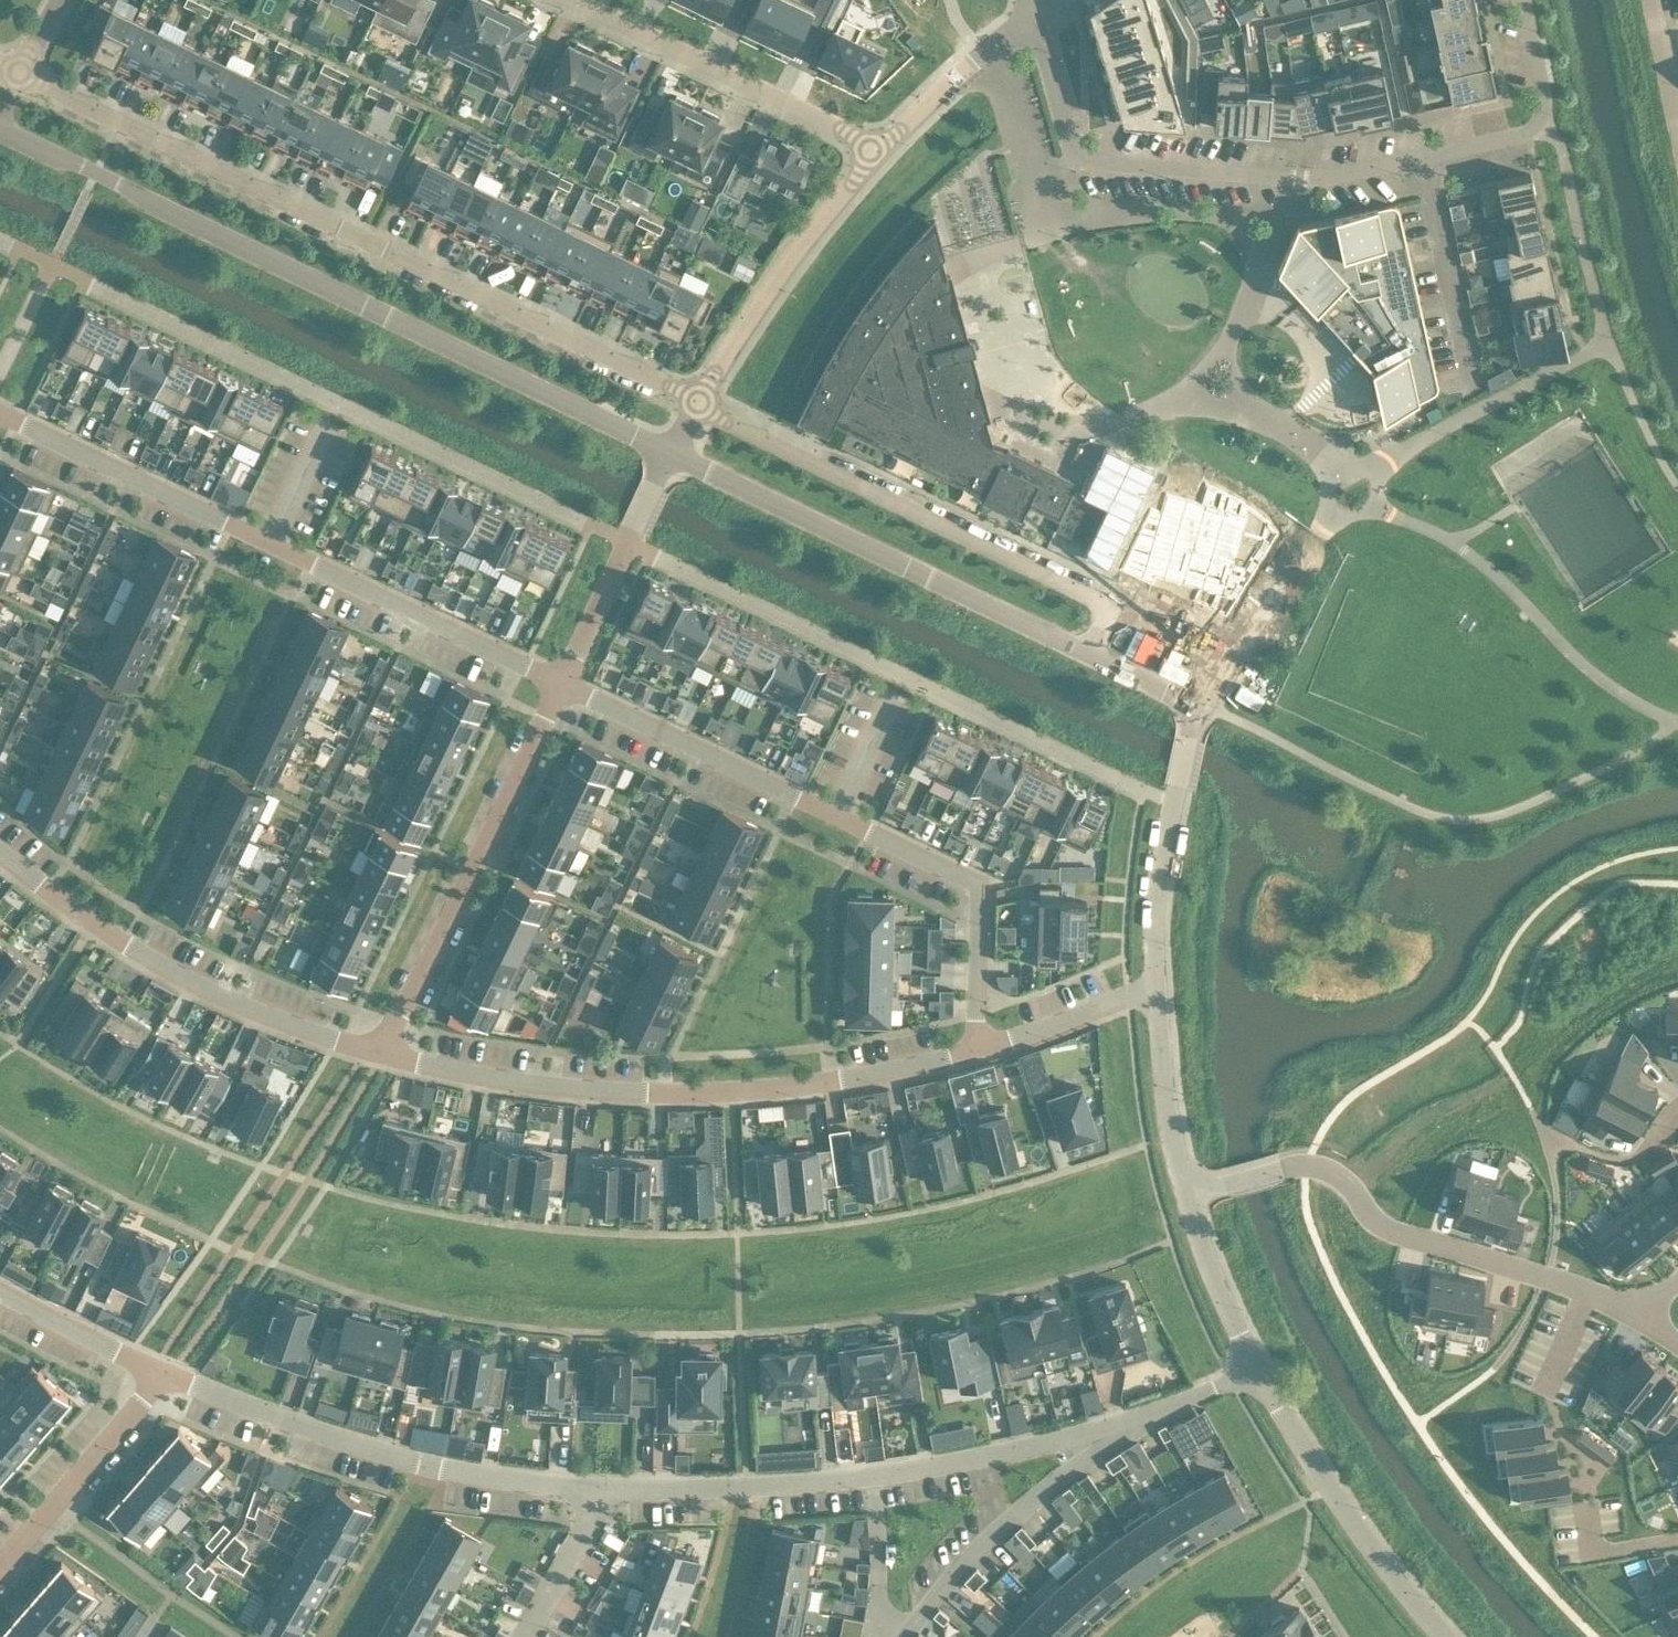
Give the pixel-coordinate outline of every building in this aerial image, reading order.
[(200,2),(196,0),(187,0),(185,5),(197,10),(200,2)] [(383,0),(331,0),(330,0),(355,12),(361,1),(377,9),(379,10),(383,0)] [(377,9),(372,20),(416,42),(432,9),(414,1),(414,0),(383,0),(379,10),(377,9)] [(500,10),(495,7),(493,3),(487,0),(470,0),(461,19),(457,21),(446,15),(430,50),(444,57),(447,53),(473,65),(500,10)] [(698,5),(721,17),(730,0),(700,0),(698,5)] [(746,29),(769,40),(789,0),(759,0),(746,29)] [(769,40),(793,51),(808,19),(821,25),(833,0),(832,0),(817,0),(814,6),(801,0),(789,0),(769,40)] [(850,9),(833,0),(821,25),(838,34),(822,65),(827,68),(825,73),(844,81),(846,77),(851,79),(873,34),(845,20),(850,9)] [(1157,123),(1186,125),(1179,104),(1180,104),(1174,84),(1175,83),(1166,58),(1160,38),(1161,38),(1153,12),(1152,13),(1148,0),(1101,0),(1089,8),(1096,31),(1095,31),(1102,54),(1103,54),(1110,76),(1109,77),(1116,100),(1117,99),(1124,121),(1157,123)] [(1187,74),(1186,99),(1197,99),(1198,83),(1200,37),(1181,0),(1168,0),(1188,40),(1187,74)] [(1189,14),(1209,4),(1207,0),(1181,0),(1189,14)] [(1433,16),(1424,18),(1424,19),(1477,7),(1476,0),(1430,0),(1433,16)] [(200,2),(197,10),(209,16),(213,8),(200,2)] [(115,63),(136,20),(100,3),(88,28),(100,34),(92,51),(115,63)] [(1477,8),(1477,7),(1424,19),(1426,29),(1435,27),(1439,43),(1438,43),(1438,44),(1486,34),(1486,33),(1482,34),(1476,9),(1477,8)] [(500,10),(473,65),(500,78),(498,83),(513,90),(529,55),(519,50),(517,46),(528,24),(524,22),(523,17),(510,11),(505,13),(500,10)] [(242,32),(246,24),(234,18),(230,26),(242,32)] [(136,20),(115,63),(138,74),(159,31),(136,20)] [(246,24),(242,32),(254,38),(258,30),(246,24)] [(159,31),(138,74),(161,85),(181,42),(159,31)] [(1492,61),(1486,34),(1438,44),(1441,55),(1438,55),(1440,61),(1442,61),(1444,71),(1492,61)] [(287,54),(291,46),(279,40),(276,48),(287,54)] [(181,42),(161,85),(183,96),(204,53),(181,42)] [(579,101),(600,58),(591,54),(593,50),(578,43),(576,47),(570,44),(557,70),(543,63),(529,93),(560,108),(566,94),(579,101)] [(291,46),(287,54),(299,60),(303,52),(291,46)] [(227,64),(204,53),(183,96),(206,106),(227,64)] [(606,61),(600,58),(579,101),(592,107),(584,122),(615,137),(638,89),(621,80),(625,71),(621,69),(623,64),(608,57),(606,61)] [(1492,62),(1492,61),(1444,71),(1444,72),(1446,72),(1452,99),(1473,95),(1474,100),(1497,95),(1490,62),(1492,62)] [(333,76),(337,68),(325,62),(321,70),(333,76)] [(227,64),(206,106),(229,117),(249,75),(227,64)] [(1246,88),(1248,88),(1248,77),(1220,74),(1221,68),(1205,66),(1203,98),(1216,99),(1214,127),(1243,129),(1246,88)] [(349,74),(337,68),(333,76),(345,82),(349,74)] [(1359,120),(1360,125),(1393,117),(1382,68),(1351,75),(1350,76),(1359,120)] [(1350,76),(1351,75),(1350,73),(1326,78),(1325,79),(1335,123),(1333,124),(1334,125),(1359,120),(1350,76)] [(1305,130),(1333,124),(1335,123),(1325,79),(1326,78),(1325,74),(1293,81),(1304,134),(1305,134),(1305,130)] [(249,75),(229,117),(252,128),(272,86),(249,75)] [(274,139),(295,97),(299,89),(276,78),(272,86),(252,128),(274,139)] [(1271,79),(1270,90),(1272,90),(1269,126),(1270,126),(1270,131),(1304,134),(1293,81),(1271,79)] [(366,92),(378,98),(382,90),(370,84),(366,92)] [(1270,90),(1248,88),(1246,88),(1243,129),(1270,131),(1270,126),(1269,126),(1272,90),(1270,90)] [(676,154),(697,110),(693,108),(695,104),(677,96),(675,99),(671,98),(660,121),(654,119),(651,124),(641,119),(629,145),(655,158),(660,146),(676,154)] [(317,108),(295,97),(274,139),(297,150),(317,108)] [(317,108),(297,150),(320,161),(340,118),(317,108)] [(701,112),(697,110),(676,154),(692,161),(686,173),(712,185),(724,160),(714,155),(717,149),(711,146),(723,123),(719,121),(721,117),(703,108),(701,112)] [(340,118),(320,161),(342,172),(363,129),(340,118)] [(363,129),(342,172),(366,184),(374,166),(387,172),(399,147),(363,129)] [(467,141),(479,146),(483,138),(471,132),(467,141)] [(751,172),(769,181),(796,193),(812,160),(797,153),(799,148),(783,140),(781,145),(766,138),(755,160),(741,153),(724,190),(739,197),(751,172)] [(512,162),(516,154),(504,149),(500,157),(512,162)] [(516,154),(512,162),(524,168),(528,160),(516,154)] [(431,215),(452,172),(416,155),(404,180),(416,186),(408,204),(431,215)] [(558,184),(561,176),(550,170),(546,178),(558,184)] [(623,170),(615,186),(644,201),(652,184),(623,170)] [(452,172),(431,215),(454,226),(474,183),(452,172)] [(1478,185),(1484,212),(1537,200),(1531,174),(1478,185)] [(574,182),(561,176),(558,184),(570,190),(574,182)] [(474,183),(454,226),(476,237),(497,194),(474,183)] [(603,206),(607,198),(595,192),(591,200),(603,206)] [(699,219),(707,198),(695,193),(687,215),(699,219)] [(520,205),(497,194),(476,237),(499,248),(520,205)] [(607,198),(603,206),(615,212),(619,204),(607,198)] [(1499,210),(1503,231),(1542,222),(1537,200),(1484,212),(1484,213),(1499,210)] [(542,216),(520,205),(499,248),(522,259),(542,216)] [(1420,402),(1420,401),(1434,394),(1439,386),(1439,384),(1400,212),(1390,205),(1335,217),(1335,216),(1298,224),(1278,267),(1316,309),(1317,308),(1372,369),(1373,371),(1384,421),(1420,402)] [(890,241),(871,265),(848,296),(832,321),(829,325),(814,351),(796,385),(810,392),(797,418),(828,433),(833,423),(985,497),(983,501),(1022,520),(1029,505),(1060,520),(1078,483),(1008,449),(1007,453),(994,447),(987,422),(991,421),(973,355),(977,354),(973,340),(969,341),(951,276),(947,277),(942,257),(946,254),(935,215),(929,222),(918,211),(890,241)] [(648,228),(652,220),(640,214),(637,222),(648,228)] [(542,216),(522,259),(545,269),(569,220),(568,219),(564,226),(542,216)] [(1454,220),(1457,232),(1469,229),(1466,217),(1454,220)] [(591,231),(569,220),(545,269),(567,280),(591,231)] [(664,226),(652,220),(648,228),(661,234),(664,226)] [(1505,252),(1506,253),(1547,244),(1542,222),(1503,231),(1508,252),(1505,252)] [(697,243),(701,235),(689,229),(685,237),(697,243)] [(614,241),(591,231),(567,280),(590,291),(614,241)] [(713,241),(701,235),(697,243),(709,249),(713,241)] [(614,241),(590,291),(613,302),(633,260),(611,249),(615,242),(614,241)] [(1547,244),(1506,253),(1511,278),(1509,279),(1509,280),(1552,270),(1547,244)] [(1474,252),(1478,269),(1501,264),(1497,247),(1474,252)] [(1460,252),(1463,263),(1474,261),(1471,249),(1460,252)] [(633,260),(613,302),(635,313),(659,263),(655,270),(633,260)] [(659,263),(635,313),(658,324),(682,274),(659,263)] [(1509,305),(1509,306),(1558,295),(1552,270),(1509,280),(1514,304),(1509,305)] [(683,275),(682,274),(658,324),(682,335),(690,318),(702,324),(715,299),(679,282),(683,275)] [(1470,276),(1472,287),(1483,284),(1481,277),(1478,274),(1470,276)] [(1477,287),(1468,289),(1471,302),(1480,300),(1477,287)] [(1558,295),(1509,306),(1515,333),(1564,322),(1558,295)] [(62,358),(84,369),(108,319),(86,308),(62,358)] [(1484,311),(1473,313),(1476,326),(1487,324),(1484,311)] [(107,377),(130,329),(109,318),(108,319),(84,369),(85,369),(86,366),(107,377)] [(1564,322),(1515,333),(1521,360),(1523,369),(1538,361),(1537,356),(1565,350),(1563,343),(1568,342),(1564,322)] [(1482,365),(1514,361),(1509,326),(1477,330),(1482,365)] [(131,329),(130,329),(107,377),(108,377),(110,372),(130,382),(128,386),(128,387),(151,340),(130,329),(131,329)] [(151,340),(128,387),(152,398),(175,351),(174,350),(174,351),(160,343),(151,340)] [(172,411),(173,411),(197,361),(175,351),(152,398),(153,399),(155,394),(175,403),(172,411)] [(197,361),(173,411),(194,421),(218,371),(197,361)] [(218,371),(194,421),(216,432),(240,382),(219,372),(218,371)] [(261,392),(240,382),(216,432),(237,442),(261,392)] [(261,392),(237,442),(238,443),(239,440),(261,450),(283,403),(261,392)] [(53,414),(61,418),(67,405),(58,401),(53,414)] [(67,405),(61,418),(69,421),(74,409),(67,405)] [(95,434),(104,438),(110,426),(101,422),(95,434)] [(110,426),(104,438),(112,442),(117,430),(110,426)] [(141,456),(149,460),(155,448),(147,444),(141,456)] [(371,507),(395,457),(372,446),(348,496),(371,507)] [(155,448),(149,460),(157,464),(163,452),(155,448)] [(1159,476),(1111,453),(1088,501),(1112,513),(1095,549),(1118,560),(1159,476)] [(416,467),(395,457),(371,507),(372,507),(375,500),(395,509),(392,517),(416,467)] [(192,481),(198,469),(190,465),(184,477),(192,481)] [(3,490),(48,512),(59,489),(14,467),(3,490)] [(417,467),(416,467),(392,517),(414,527),(438,477),(417,467)] [(206,473),(198,469),(192,481),(200,485),(206,473)] [(439,478),(438,477),(414,527),(435,538),(459,488),(439,478)] [(219,479),(213,491),(221,495),(227,483),(219,479)] [(1152,507),(1122,570),(1152,585),(1156,577),(1199,590),(1194,600),(1227,616),(1278,534),(1269,527),(1270,523),(1239,499),(1206,483),(1200,502),(1166,492),(1161,511),(1152,507)] [(459,488),(435,538),(436,538),(437,536),(460,547),(483,499),(482,499),(459,488)] [(48,512),(3,490),(0,496),(0,514),(38,532),(39,531),(29,526),(38,508),(48,513),(48,512)] [(505,509),(483,499),(460,547),(482,557),(505,509)] [(1082,547),(1088,535),(1096,518),(1069,505),(1055,534),(1082,547)] [(505,509),(482,557),(483,557),(485,553),(505,562),(502,569),(502,570),(526,520),(506,510),(505,509)] [(29,552),(38,532),(0,514),(0,539),(29,552)] [(85,530),(98,536),(102,527),(90,520),(85,530)] [(548,530),(526,520),(502,570),(524,580),(548,530)] [(110,526),(104,539),(112,543),(118,530),(110,526)] [(93,545),(98,536),(85,530),(80,539),(93,545)] [(548,530),(524,580),(525,581),(528,573),(550,584),(570,541),(548,530)] [(158,537),(147,559),(185,577),(195,555),(158,537)] [(19,573),(29,552),(0,539),(0,564),(19,573)] [(112,543),(104,539),(98,551),(106,555),(112,543)] [(347,555),(353,543),(345,539),(339,552),(347,555)] [(361,547),(353,543),(347,555),(355,559),(361,547)] [(147,559),(137,581),(174,599),(185,577),(147,559)] [(390,576),(396,564),(388,560),(382,572),(390,576)] [(65,570),(78,577),(83,567),(70,561),(65,570)] [(19,573),(0,564),(0,592),(3,593),(13,572),(18,574),(19,573)] [(404,568),(396,564),(390,576),(399,580),(404,568)] [(74,586),(78,577),(65,570),(61,580),(74,586)] [(89,570),(83,582),(91,586),(97,573),(89,570)] [(625,632),(647,642),(673,590),(650,579),(625,632)] [(137,581),(126,602),(164,620),(174,599),(137,581)] [(91,586),(83,582),(78,594),(86,598),(91,586)] [(436,598),(442,586),(434,582),(428,594),(436,598)] [(450,590),(442,586),(436,598),(444,602),(450,590)] [(669,653),(694,601),(673,591),(673,590),(647,642),(669,653)] [(64,607),(69,597),(56,591),(51,600),(64,607)] [(718,612),(694,601),(669,653),(670,653),(672,648),(694,659),(693,662),(694,662),(718,612)] [(126,602),(116,624),(154,642),(164,620),(126,602)] [(479,619),(485,607),(476,603),(470,615),(479,619)] [(566,630),(574,608),(563,604),(555,626),(566,630)] [(492,611),(485,607),(479,619),(487,623),(492,611)] [(298,632),(336,650),(347,628),(309,610),(298,632)] [(68,612),(63,625),(71,629),(77,616),(68,612)] [(715,672),(739,623),(718,612),(694,662),(715,672)] [(507,617),(501,629),(509,633),(515,621),(507,617)] [(41,620),(34,633),(35,633),(48,640),(55,626),(41,620)] [(739,623),(715,672),(737,683),(761,632),(740,622),(739,623)] [(116,624),(106,645),(143,663),(154,642),(116,624)] [(71,629),(63,625),(57,637),(65,641),(71,629)] [(298,632),(288,654),(326,672),(336,650),(298,632)] [(758,693),(783,643),(761,632),(737,683),(758,693)] [(30,643),(43,649),(48,640),(35,633),(30,643)] [(39,658),(43,649),(30,643),(26,652),(39,658)] [(758,693),(782,704),(806,655),(783,644),(784,643),(783,643),(758,693)] [(143,663),(106,645),(95,668),(133,686),(143,663)] [(618,664),(622,654),(610,649),(605,658),(618,664)] [(316,693),(326,672),(288,654),(278,675),(316,693)] [(805,712),(828,665),(806,655),(782,704),(783,705),(787,698),(806,707),(804,712),(805,712)] [(380,656),(374,668),(382,672),(388,660),(380,656)] [(388,674),(401,680),(406,671),(393,664),(388,674)] [(850,676),(828,665),(805,712),(827,723),(850,676)] [(376,684),(382,672),(374,668),(368,681),(376,684)] [(40,671),(34,683),(42,687),(48,675),(40,671)] [(617,685),(625,689),(631,677),(623,673),(617,685)] [(11,684),(24,690),(29,680),(16,674),(11,684)] [(267,697),(305,715),(316,693),(278,675),(267,697)] [(434,696),(443,701),(479,718),(489,696),(444,675),(434,696)] [(631,677),(625,689),(633,693),(639,681),(631,677)] [(88,682),(77,704),(115,722),(126,700),(88,682)] [(42,687),(34,683),(29,695),(37,699),(42,687)] [(20,699),(24,690),(11,684),(7,693),(20,699)] [(379,695),(392,701),(396,691),(383,685),(379,695)] [(333,716),(343,703),(323,689),(314,702),(333,716)] [(387,710),(392,701),(379,695),(374,704),(387,710)] [(662,707),(670,711),(676,699),(668,695),(662,707)] [(267,697),(257,718),(295,736),(305,715),(267,697)] [(353,711),(361,715),(367,703),(359,699),(353,711)] [(676,699),(670,711),(678,715),(684,703),(676,699)] [(479,718),(443,701),(433,721),(469,738),(479,718)] [(67,725),(105,744),(115,722),(77,704),(67,725)] [(356,727),(361,715),(353,711),(348,724),(356,727)] [(20,714),(14,726),(22,730),(28,718),(20,714)] [(705,728),(713,732),(719,720),(711,716),(705,728)] [(4,730),(9,721),(0,717),(0,728),(4,730)] [(933,777),(934,778),(958,728),(935,717),(915,760),(936,770),(933,777)] [(285,758),(295,736),(257,718),(247,740),(285,758)] [(719,720),(713,732),(721,736),(727,724),(719,720)] [(469,738),(433,721),(424,741),(459,758),(469,738)] [(105,744),(67,725),(57,747),(95,765),(105,744)] [(22,730),(14,726),(8,738),(16,742),(22,730)] [(359,735),(372,741),(377,732),(364,726),(359,735)] [(980,738),(958,727),(958,728),(934,778),(955,788),(980,738)] [(367,751),(372,741),(359,735),(354,744),(367,751)] [(751,750),(759,754),(764,741),(756,738),(751,750)] [(980,738),(955,788),(956,788),(957,786),(977,795),(976,798),(977,798),(1001,749),(980,739),(980,738)] [(459,758),(424,741),(419,739),(409,759),(450,779),(459,758)] [(274,780),(285,758),(247,740),(236,762),(274,780)] [(570,763),(606,780),(615,785),(626,762),(581,740),(570,763)] [(764,741),(759,754),(767,757),(773,745),(764,741)] [(333,754),(341,758),(347,746),(339,742),(333,754)] [(46,768),(84,787),(95,765),(57,747),(46,768)] [(998,809),(1023,758),(1022,758),(1021,759),(1001,749),(977,798),(998,809)] [(788,768),(794,756),(786,752),(780,764),(788,768)] [(335,770),(341,758),(333,754),(327,766),(335,770)] [(450,779),(409,759),(404,757),(394,777),(404,782),(440,799),(450,779)] [(1000,807),(1021,817),(1044,769),(1023,758),(998,809),(999,809),(1000,807)] [(595,802),(606,780),(570,763),(559,785),(595,802)] [(339,776),(352,782),(357,772),(344,766),(339,776)] [(84,787),(46,768),(36,790),(74,808),(84,787)] [(1044,769),(1021,817),(1022,817),(1024,812),(1044,822),(1041,829),(1066,779),(1044,769)] [(218,798),(256,816),(267,794),(229,776),(218,798)] [(316,788),(324,792),(330,780),(322,776),(316,788)] [(348,791),(352,782),(339,776),(335,785),(348,791)] [(385,797),(394,802),(430,819),(440,799),(404,782),(394,777),(385,797)] [(1066,779),(1041,829),(1063,840),(1087,790),(1066,780),(1066,779)] [(549,806),(585,823),(595,802),(559,785),(549,806)] [(74,808),(36,790),(25,812),(63,830),(74,808)] [(1109,801),(1087,790),(1063,840),(1085,851),(1089,843),(1093,845),(1102,827),(1098,825),(1109,801)] [(648,801),(661,807),(665,797),(652,791),(648,801)] [(374,819),(420,841),(430,819),(394,802),(385,797),(374,819)] [(672,797),(666,809),(675,813),(681,801),(672,797)] [(218,798),(208,820),(246,838),(256,816),(218,798)] [(656,816),(661,807),(648,801),(643,810),(656,816)] [(896,805),(888,802),(882,814),(890,817),(896,805)] [(585,823),(549,806),(539,828),(575,845),(585,823)] [(675,813),(666,809),(661,821),(669,825),(675,813)] [(723,809),(712,832),(750,850),(761,828),(723,809)] [(902,823),(910,827),(916,815),(908,811),(902,823)] [(916,815),(910,827),(918,831),(924,819),(916,815)] [(315,826),(328,832),(333,822),(320,816),(315,826)] [(198,841),(236,859),(246,838),(208,820),(198,841)] [(294,834),(302,838),(308,826),(300,823),(294,834)] [(324,841),(328,832),(315,826),(311,835),(324,841)] [(365,850),(370,852),(406,869),(416,848),(376,828),(365,850)] [(528,849),(564,866),(569,869),(579,847),(575,845),(539,828),(528,849)] [(750,850),(712,832),(702,853),(740,871),(750,850)] [(945,844),(953,847),(959,835),(951,832),(945,844)] [(296,851),(302,838),(294,834),(288,847),(296,851)] [(627,844),(640,850),(644,840),(631,834),(627,844)] [(959,835),(953,847),(961,851),(967,839),(959,835)] [(652,840),(646,853),(654,856),(660,844),(652,840)] [(187,863),(225,881),(236,859),(198,841),(187,863)] [(635,859),(640,850),(627,844),(622,853),(635,859)] [(554,889),(564,866),(528,849),(518,872),(554,889)] [(360,872),(396,890),(406,869),(370,852),(360,872)] [(988,864),(996,868),(1002,856),(994,852),(988,864)] [(654,856),(646,853),(640,864),(648,868),(654,856)] [(692,875),(730,893),(740,871),(702,853),(692,875)] [(1002,856),(996,868),(1004,872),(1010,860),(1002,856)] [(296,866),(309,872),(313,863),(300,857),(296,866)] [(187,863),(177,884),(215,902),(225,881),(187,863)] [(1060,865),(1060,867),(1059,879),(1094,880),(1094,865),(1060,865)] [(273,877),(281,881),(287,869),(279,866),(273,877)] [(304,881),(309,872),(296,866),(291,875),(304,881)] [(1050,880),(1051,867),(1042,867),(1041,880),(1050,880)] [(1060,867),(1051,867),(1050,880),(1059,881),(1059,879),(1060,867)] [(396,890),(360,872),(351,893),(386,910),(396,890)] [(635,874),(630,886),(638,890),(644,878),(635,874)] [(692,875),(681,896),(719,914),(730,893),(692,875)] [(276,894),(281,881),(273,877),(267,890),(276,894)] [(606,886),(619,893),(624,883),(611,877),(606,886)] [(503,901),(539,919),(549,923),(560,901),(514,879),(503,901)] [(204,925),(215,902),(177,884),(166,907),(204,925)] [(615,902),(619,893),(606,886),(602,896),(615,902)] [(1040,886),(1039,927),(1087,928),(1087,902),(1062,901),(1062,887),(1040,886)] [(386,910),(351,893),(341,913),(377,930),(386,910)] [(850,923),(892,924),(893,900),(873,900),(873,895),(858,895),(858,899),(851,899),(850,923)] [(719,914),(681,896),(671,918),(709,936),(719,914)] [(276,907),(289,913),(294,904),(281,897),(276,907)] [(493,923),(529,940),(539,919),(503,901),(493,923)] [(285,922),(289,913),(276,907),(272,916),(285,922)] [(252,920),(261,924),(266,912),(258,908),(252,920)] [(377,930),(341,913),(331,933),(367,951),(377,930)] [(956,927),(956,921),(941,914),(940,926),(956,927)] [(255,937),(261,924),(252,920),(247,933),(255,937)] [(891,948),(892,924),(850,923),(847,922),(846,947),(891,948)] [(529,940),(493,923),(483,944),(518,962),(529,940)] [(1015,942),(1016,926),(996,926),(996,941),(1015,942)] [(262,937),(275,943),(280,933),(267,927),(262,937)] [(1087,928),(1039,927),(1038,967),(1060,967),(1060,953),(1086,954),(1087,928)] [(609,928),(604,940),(612,944),(618,932),(609,928)] [(312,949),(357,971),(367,951),(331,933),(322,929),(312,949)] [(581,939),(594,945),(598,936),(585,929),(581,939)] [(8,940),(0,934),(0,951),(8,940)] [(232,951),(245,957),(251,943),(239,938),(232,951)] [(589,954),(594,945),(581,939),(576,948),(589,954)] [(0,951),(0,999),(3,995),(21,1009),(47,969),(8,940),(0,951)] [(612,944),(604,940),(598,952),(606,956),(612,944)] [(660,940),(650,962),(687,980),(698,958),(660,940)] [(941,951),(955,951),(956,941),(942,941),(941,951)] [(472,966),(508,983),(518,988),(528,966),(518,962),(483,944),(472,966)] [(899,948),(891,948),(846,947),(846,949),(849,949),(848,971),(898,972),(899,948)] [(347,992),(357,971),(312,949),(302,970),(347,992)] [(96,962),(101,955),(94,950),(89,957),(96,962)] [(955,960),(955,951),(941,951),(941,960),(955,960)] [(687,980),(650,962),(639,983),(677,1002),(687,980)] [(508,983),(472,966),(462,987),(498,1005),(508,983)] [(589,971),(583,983),(591,987),(597,975),(589,971)] [(898,997),(898,972),(848,971),(845,971),(845,995),(898,997)] [(560,982),(573,988),(578,979),(565,972),(560,982)] [(997,976),(1000,985),(1008,991),(1017,991),(1017,977),(997,976)] [(81,1052),(109,1007),(86,993),(90,987),(76,978),(52,1015),(65,1023),(57,1037),(81,1052)] [(173,992),(151,979),(146,989),(168,1001),(173,992)] [(569,997),(573,988),(560,982),(556,991),(569,997)] [(591,987),(583,983),(577,995),(585,999),(591,987)] [(639,983),(629,1005),(667,1023),(677,1002),(639,983)] [(502,1007),(498,1005),(462,987),(451,1010),(492,1029),(502,1007)] [(940,999),(954,999),(954,989),(940,989),(940,999)] [(904,997),(898,997),(845,995),(844,997),(848,997),(847,1021),(889,1022),(889,1008),(903,1008),(904,997)] [(954,1009),(954,999),(940,999),(940,1008),(954,1009)] [(667,1023),(629,1005),(618,1027),(656,1046),(667,1023)] [(125,1017),(109,1007),(81,1052),(82,1052),(83,1051),(92,1056),(91,1058),(115,1073),(132,1046),(137,1049),(152,1027),(129,1012),(125,1017)] [(1665,1013),(1666,1038),(1677,1037),(1677,1013),(1665,1013)] [(540,1025),(552,1031),(557,1022),(544,1015),(540,1025)] [(548,1040),(552,1031),(540,1025),(535,1034),(548,1040)] [(146,1083),(171,1097),(194,1055),(158,1034),(139,1068),(150,1074),(146,1083)] [(277,1040),(270,1053),(271,1054),(287,1060),(292,1045),(277,1040)] [(1592,1083),(1591,1084),(1645,1114),(1658,1089),(1635,1076),(1641,1065),(1621,1053),(1614,1065),(1609,1062),(1597,1086),(1592,1083)] [(194,1055),(171,1097),(196,1111),(201,1103),(215,1110),(234,1077),(194,1055)] [(266,1088),(270,1079),(246,1067),(232,1097),(243,1103),(233,1124),(261,1137),(281,1095),(266,1088)] [(414,1083),(410,1099),(432,1105),(436,1087),(414,1083)] [(909,1109),(918,1107),(913,1084),(905,1086),(909,1109)] [(1591,1084),(1578,1108),(1587,1113),(1581,1125),(1602,1136),(1608,1125),(1631,1138),(1645,1114),(1591,1084)] [(1055,1095),(1049,1097),(1046,1097),(1034,1101),(1045,1135),(1060,1130),(1064,1144),(1097,1133),(1082,1086),(1055,1095)] [(891,1109),(887,1090),(859,1095),(862,1113),(891,1109)] [(779,1098),(753,1099),(755,1134),(780,1133),(779,1098)] [(559,1106),(529,1102),(527,1117),(557,1121),(559,1106)] [(1005,1108),(964,1119),(973,1154),(986,1151),(990,1166),(1018,1159),(1005,1108)] [(672,1111),(673,1126),(699,1125),(699,1110),(672,1111)] [(415,1181),(427,1131),(384,1121),(376,1155),(389,1159),(384,1178),(402,1182),(403,1178),(415,1181)] [(917,1127),(899,1131),(909,1173),(925,1169),(928,1182),(959,1175),(948,1130),(919,1136),(917,1127)] [(832,1148),(836,1180),(837,1184),(856,1181),(858,1194),(891,1189),(889,1171),(893,1171),(891,1158),(887,1158),(884,1140),(852,1145),(850,1128),(829,1131),(832,1148)] [(471,1141),(427,1131),(415,1181),(428,1184),(427,1188),(445,1192),(447,1183),(460,1186),(471,1141)] [(517,1199),(524,1145),(480,1140),(474,1176),(490,1178),(488,1195),(517,1199)] [(567,1151),(524,1145),(517,1199),(522,1200),(522,1204),(540,1206),(540,1202),(546,1202),(548,1188),(564,1190),(567,1151)] [(832,1148),(788,1153),(793,1203),(821,1200),(820,1182),(836,1180),(832,1148)] [(1671,1150),(1660,1157),(1666,1167),(1677,1160),(1671,1150)] [(11,1221),(12,1218),(29,1189),(31,1185),(15,1176),(20,1168),(15,1165),(18,1161),(2,1152),(0,1155),(0,1214),(11,1221)] [(697,1161),(682,1161),(684,1209),(714,1208),(713,1190),(727,1189),(726,1152),(697,1153),(697,1161)] [(620,1208),(622,1155),(576,1153),(573,1188),(592,1189),(591,1206),(596,1207),(596,1211),(614,1212),(614,1207),(620,1208)] [(793,1203),(788,1153),(744,1157),(745,1189),(762,1187),(764,1206),(793,1203)] [(668,1157),(622,1155),(620,1208),(649,1209),(650,1192),(668,1192),(668,1157)] [(1666,1167),(1660,1157),(1649,1164),(1655,1174),(1666,1167)] [(1598,1175),(1602,1164),(1589,1160),(1586,1171),(1598,1175)] [(1614,1168),(1602,1164),(1598,1175),(1611,1179),(1614,1168)] [(1457,1165),(1450,1188),(1463,1192),(1454,1217),(1479,1225),(1476,1234),(1478,1234),(1496,1177),(1457,1165)] [(1649,1185),(1677,1218),(1677,1179),(1675,1176),(1674,1177),(1677,1180),(1660,1195),(1650,1184),(1649,1185)] [(1496,1177),(1478,1234),(1517,1247),(1524,1224),(1511,1220),(1520,1195),(1495,1187),(1498,1178),(1496,1177)] [(29,1189),(12,1218),(22,1223),(19,1228),(53,1246),(56,1241),(77,1200),(71,1197),(73,1193),(57,1184),(55,1188),(50,1185),(43,1197),(29,1189)] [(1630,1201),(1665,1242),(1677,1231),(1677,1218),(1649,1185),(1630,1201)] [(77,1200),(56,1241),(98,1264),(113,1235),(98,1226),(104,1215),(99,1212),(101,1208),(85,1199),(83,1203),(77,1200)] [(1630,1201),(1611,1217),(1646,1258),(1665,1242),(1630,1201)] [(1598,1243),(1591,1248),(1604,1263),(1610,1257),(1612,1259),(1626,1276),(1646,1258),(1611,1217),(1591,1234),(1598,1243)] [(147,1296),(170,1246),(138,1231),(130,1248),(118,1243),(104,1272),(116,1278),(115,1281),(147,1296)] [(1413,1295),(1408,1319),(1422,1321),(1421,1326),(1447,1331),(1446,1336),(1447,1336),(1458,1276),(1431,1272),(1426,1297),(1413,1295)] [(35,1279),(25,1273),(20,1282),(30,1288),(35,1279)] [(1458,1276),(1447,1336),(1474,1341),(1476,1331),(1489,1333),(1494,1309),(1480,1307),(1485,1281),(1458,1276)] [(46,1280),(40,1292),(58,1301),(65,1290),(46,1280)] [(1118,1351),(1145,1342),(1126,1284),(1090,1295),(1102,1333),(1087,1338),(1098,1371),(1122,1363),(1118,1351)] [(275,1309),(274,1311),(272,1319),(271,1320),(274,1321),(266,1343),(297,1353),(292,1368),(306,1373),(318,1339),(305,1334),(309,1322),(313,1324),(319,1305),(297,1297),(295,1301),(282,1297),(278,1310),(275,1309)] [(1030,1311),(1045,1372),(1088,1361),(1076,1314),(1061,1318),(1058,1305),(1044,1309),(1044,1308),(1030,1311)] [(1045,1372),(1030,1311),(1016,1315),(1016,1316),(1002,1319),(1005,1332),(990,1336),(1001,1383),(1045,1372)] [(315,1362),(361,1374),(375,1323),(370,1321),(371,1317),(353,1312),(352,1316),(347,1315),(343,1330),(327,1325),(315,1362)] [(406,1387),(408,1382),(415,1350),(399,1345),(403,1330),(398,1329),(399,1325),(382,1320),(381,1324),(375,1323),(361,1374),(406,1387)] [(974,1339),(968,1340),(965,1327),(931,1334),(940,1380),(959,1376),(962,1391),(993,1385),(984,1337),(974,1339)] [(869,1344),(876,1394),(877,1394),(876,1387),(888,1386),(890,1387),(892,1400),(923,1396),(915,1351),(900,1353),(898,1340),(894,1340),(893,1336),(879,1338),(879,1342),(869,1344)] [(415,1350),(408,1382),(455,1390),(464,1342),(438,1338),(437,1343),(417,1340),(415,1350)] [(828,1372),(832,1404),(832,1409),(863,1404),(862,1396),(876,1394),(869,1344),(859,1345),(859,1341),(844,1343),(845,1347),(841,1348),(843,1361),(827,1363),(828,1372)] [(464,1342),(455,1390),(485,1396),(484,1402),(500,1405),(507,1366),(492,1364),(495,1348),(464,1342)] [(1615,1362),(1600,1381),(1611,1389),(1604,1398),(1626,1415),(1664,1366),(1641,1349),(1625,1370),(1615,1362)] [(807,1406),(832,1404),(828,1372),(815,1373),(813,1351),(797,1352),(797,1351),(778,1353),(778,1354),(763,1355),(764,1374),(760,1375),(762,1396),(784,1395),(784,1391),(806,1389),(807,1406)] [(531,1352),(528,1402),(560,1404),(559,1414),(574,1415),(577,1369),(564,1368),(565,1354),(545,1353),(531,1352)] [(680,1373),(680,1388),(659,1388),(659,1428),(678,1428),(679,1408),(718,1409),(719,1385),(725,1385),(725,1362),(719,1362),(719,1358),(714,1358),(715,1354),(700,1353),(699,1358),(685,1358),(685,1373),(680,1373)] [(599,1356),(599,1360),(594,1360),(593,1376),(598,1376),(597,1404),(628,1405),(628,1401),(636,1401),(636,1402),(655,1403),(655,1375),(637,1374),(637,1376),(629,1376),(630,1356),(610,1356),(599,1356)] [(33,1366),(14,1386),(54,1421),(55,1420),(54,1419),(57,1416),(58,1416),(72,1400),(71,1399),(55,1385),(56,1384),(48,1377),(47,1378),(33,1366)] [(1626,1415),(1627,1415),(1634,1407),(1665,1431),(1677,1414),(1677,1411),(1669,1404),(1677,1392),(1677,1377),(1664,1366),(1626,1415)] [(14,1386),(14,1387),(16,1389),(0,1407),(0,1409),(36,1441),(37,1440),(37,1439),(40,1436),(54,1421),(14,1386)] [(1003,1394),(1007,1407),(1025,1402),(1022,1389),(1003,1394)] [(19,1461),(21,1458),(20,1458),(23,1454),(24,1455),(36,1441),(0,1409),(0,1444),(19,1461)] [(350,1412),(339,1409),(335,1421),(346,1425),(350,1412)] [(500,1417),(485,1415),(482,1445),(497,1447),(500,1417)] [(1543,1417),(1490,1424),(1490,1426),(1495,1426),(1498,1450),(1493,1450),(1493,1451),(1507,1449),(1546,1444),(1543,1417)] [(1187,1419),(1168,1429),(1173,1437),(1183,1456),(1201,1446),(1187,1419)] [(1168,1429),(1166,1425),(1158,1429),(1165,1441),(1173,1437),(1168,1429)] [(1611,1460),(1618,1451),(1586,1427),(1579,1436),(1611,1460)] [(160,1450),(194,1479),(212,1459),(199,1448),(201,1446),(193,1440),(192,1441),(180,1430),(179,1429),(166,1444),(166,1445),(163,1448),(163,1447),(160,1450)] [(847,1456),(847,1432),(834,1432),(833,1456),(847,1456)] [(449,1435),(448,1446),(475,1446),(475,1435),(449,1435)] [(1667,1444),(1677,1466),(1677,1439),(1667,1444)] [(1507,1449),(1493,1451),(1494,1452),(1507,1451),(1511,1475),(1506,1475),(1506,1476),(1511,1476),(1559,1469),(1555,1443),(1546,1444),(1507,1449)] [(0,1444),(0,1481),(0,1482),(15,1465),(14,1464),(17,1461),(18,1461),(19,1461),(0,1444)] [(817,1447),(798,1449),(799,1467),(818,1465),(817,1447)] [(143,1470),(180,1503),(181,1502),(177,1498),(179,1496),(194,1479),(160,1450),(148,1464),(149,1464),(146,1468),(145,1467),(143,1470)] [(1121,1452),(1113,1457),(1120,1468),(1128,1463),(1121,1452)] [(1120,1468),(1113,1457),(1106,1462),(1113,1473),(1120,1468)] [(264,1463),(260,1476),(269,1479),(273,1466),(264,1463)] [(1511,1476),(1506,1476),(1506,1478),(1520,1476),(1523,1500),(1518,1500),(1518,1503),(1571,1496),(1568,1468),(1559,1469),(1511,1476)] [(163,1523),(180,1503),(143,1470),(131,1484),(128,1488),(128,1487),(125,1490),(163,1523)] [(1199,1486),(1219,1522),(1221,1525),(1245,1512),(1224,1473),(1199,1486)] [(1079,1481),(1097,1506),(1106,1500),(1088,1475),(1079,1481)] [(318,1507),(361,1532),(362,1529),(364,1525),(365,1526),(375,1508),(374,1508),(373,1508),(359,1500),(360,1498),(352,1493),(351,1495),(336,1486),(324,1508),(323,1509),(318,1507)] [(1199,1486),(1175,1500),(1197,1538),(1221,1525),(1219,1522),(1199,1486)] [(1070,1487),(1063,1492),(1071,1503),(1078,1498),(1070,1487)] [(251,1501),(260,1504),(264,1492),(256,1489),(251,1501)] [(162,1523),(163,1523),(125,1490),(123,1492),(124,1493),(121,1496),(120,1496),(107,1511),(108,1512),(108,1511),(121,1522),(120,1524),(127,1530),(128,1529),(140,1540),(158,1520),(162,1523)] [(1071,1503),(1063,1492),(1056,1498),(1064,1508),(1071,1503)] [(244,1502),(235,1499),(231,1512),(239,1515),(244,1502)] [(1197,1538),(1175,1500),(1151,1515),(1175,1552),(1197,1538)] [(255,1517),(260,1504),(251,1501),(247,1514),(255,1517)] [(318,1507),(305,1530),(347,1555),(357,1539),(356,1539),(358,1535),(359,1535),(361,1532),(318,1507)] [(1175,1552),(1151,1515),(1147,1508),(1123,1524),(1128,1531),(1153,1567),(1175,1552)] [(433,1540),(468,1560),(481,1537),(446,1517),(433,1540)] [(215,1533),(222,1539),(231,1529),(224,1523),(215,1533)] [(809,1525),(807,1535),(821,1538),(823,1528),(809,1525)] [(1022,1526),(1015,1532),(1024,1542),(1031,1536),(1022,1526)] [(769,1553),(816,1562),(821,1538),(807,1535),(773,1529),(769,1553)] [(346,1558),(347,1555),(305,1530),(304,1531),(309,1534),(296,1556),(334,1578),(343,1562),(345,1558),(346,1558)] [(1153,1567),(1128,1531),(1105,1547),(1130,1580),(1132,1582),(1153,1567)] [(1024,1542),(1015,1532),(1009,1538),(1018,1548),(1024,1542)] [(213,1549),(222,1539),(215,1533),(206,1543),(213,1549)] [(235,1534),(226,1544),(233,1550),(242,1540),(235,1534)] [(455,1584),(468,1560),(433,1540),(420,1564),(455,1584)] [(618,1554),(626,1557),(632,1546),(625,1542),(618,1554)] [(233,1550),(226,1544),(217,1554),(224,1560),(233,1550)] [(653,1567),(691,1581),(700,1558),(662,1544),(653,1567)] [(1130,1580),(1105,1547),(1083,1565),(1111,1599),(1132,1582),(1130,1580)] [(816,1563),(816,1562),(769,1553),(764,1576),(811,1586),(812,1585),(804,1583),(808,1562),(816,1563)] [(626,1557),(618,1554),(611,1564),(619,1569),(626,1557)] [(296,1556),(283,1579),(321,1601),(330,1585),(329,1585),(332,1581),(334,1578),(296,1556)] [(193,1576),(202,1566),(196,1560),(187,1571),(193,1576)] [(857,1570),(870,1571),(871,1562),(858,1561),(857,1570)] [(44,1583),(85,1619),(103,1598),(83,1580),(84,1579),(77,1573),(75,1574),(63,1563),(62,1562),(49,1577),(50,1577),(47,1581),(46,1580),(44,1583)] [(1650,1590),(1662,1615),(1677,1608),(1677,1567),(1677,1563),(1655,1573),(1660,1585),(1650,1590)] [(406,1587),(441,1607),(455,1584),(420,1564),(406,1587)] [(1111,1599),(1083,1565),(1062,1583),(1089,1614),(1091,1616),(1111,1599)] [(209,1572),(202,1566),(193,1576),(200,1582),(209,1572)] [(691,1581),(653,1567),(644,1589),(682,1604),(691,1581)] [(977,1568),(971,1575),(981,1584),(987,1578),(977,1568)] [(981,1584),(971,1575),(965,1581),(975,1591),(981,1584)] [(760,1600),(807,1609),(811,1586),(764,1576),(760,1600)] [(265,1598),(265,1599),(307,1624),(317,1608),(316,1608),(318,1604),(319,1604),(321,1601),(283,1579),(273,1595),(270,1601),(265,1598)] [(85,1619),(44,1583),(32,1597),(29,1601),(29,1600),(26,1603),(65,1636),(69,1636),(85,1619)] [(520,1591),(531,1597),(536,1590),(524,1583),(520,1591)] [(593,1596),(601,1599),(608,1587),(601,1583),(593,1596)] [(1091,1616),(1089,1614),(1062,1583),(1041,1603),(1072,1635),(1091,1616)] [(855,1594),(868,1595),(869,1586),(855,1585),(855,1594)] [(441,1607),(406,1587),(393,1610),(428,1630),(441,1607)] [(682,1604),(644,1589),(636,1612),(674,1626),(682,1604)] [(527,1605),(531,1597),(520,1591),(515,1598),(527,1605)] [(867,1604),(868,1595),(855,1594),(854,1603),(867,1604)] [(601,1599),(593,1596),(587,1606),(595,1610),(601,1599)] [(265,1599),(251,1623),(270,1634),(269,1635),(271,1636),(300,1636),(303,1631),(305,1627),(306,1627),(307,1624),(265,1599)] [(802,1633),(807,1609),(760,1600),(755,1623),(802,1633)] [(26,1603),(14,1617),(15,1617),(12,1621),(11,1620),(9,1623),(25,1636),(55,1636),(59,1632),(64,1636),(65,1636),(26,1603)] [(1041,1603),(1021,1623),(1036,1636),(1069,1636),(1072,1635),(1041,1603)] [(1315,1631),(1316,1630),(1307,1617),(1306,1617),(1300,1607),(1285,1617),(1283,1614),(1272,1622),(1274,1625),(1264,1632),(1267,1636),(1319,1636),(1315,1631)] [(1662,1615),(1672,1636),(1677,1636),(1677,1608),(1662,1615)] [(950,1618),(939,1609),(934,1616),(944,1625),(950,1618)] [(428,1630),(393,1610),(380,1633),(386,1636),(424,1636),(428,1630)] [(636,1612),(627,1634),(634,1636),(670,1636),(674,1626),(636,1612)] [(578,1622),(574,1629),(581,1634),(586,1626),(578,1622)] [(9,1623),(0,1633),(0,1636),(25,1636),(9,1623)] [(802,1633),(755,1623),(752,1636),(801,1636),(802,1633)] [(1021,1623),(1008,1636),(1036,1636),(1021,1623)]
